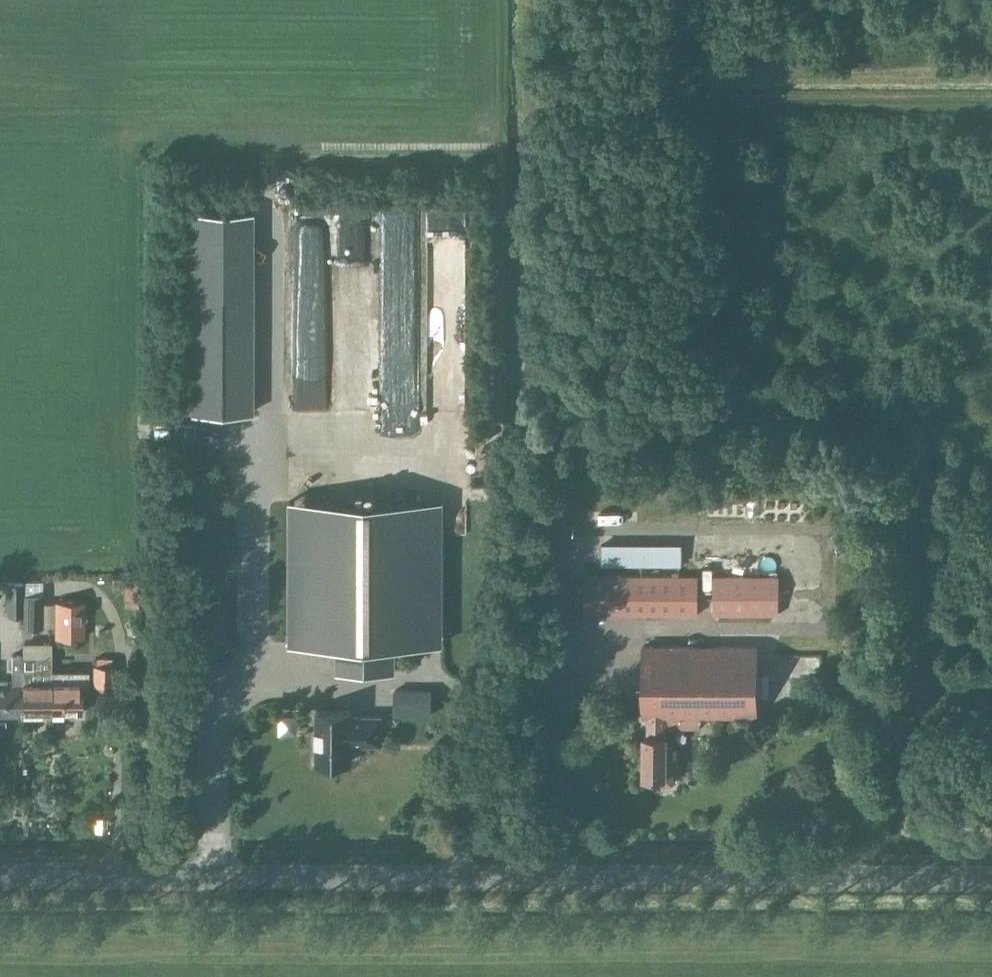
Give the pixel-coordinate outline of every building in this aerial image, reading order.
[(223,406),(261,405),(257,207),(198,208),(201,364),(222,364),(223,406)] [(330,378),(303,377),(302,387),(330,388),(330,378)] [(442,501),(289,501),(289,643),(337,643),(337,671),(394,671),(394,643),(442,643),(442,501)] [(647,538),(619,539),(620,554),(648,553),(647,538)] [(698,615),(698,574),(584,574),(584,614),(698,615)] [(778,614),(778,574),(713,574),(712,614),(778,614)] [(23,612),(23,594),(23,582),(7,581),(7,612),(23,612)] [(23,594),(23,612),(23,625),(39,625),(39,594),(23,594)] [(84,637),(84,600),(56,600),(56,637),(84,637)] [(666,744),(666,735),(665,735),(665,715),(756,715),(756,646),(643,645),(642,715),(647,715),(647,735),(643,735),(643,776),(654,776),(654,782),(672,782),(672,744),(666,744)] [(23,712),(23,655),(12,655),(12,681),(0,681),(0,712),(23,712)] [(52,669),(51,669),(51,655),(23,655),(23,712),(52,712),(52,669)] [(114,685),(114,665),(93,665),(93,685),(114,685)] [(81,712),(81,686),(88,686),(88,669),(52,669),(52,712),(80,712),(81,712)] [(405,704),(427,705),(427,694),(405,694),(405,704)] [(351,711),(316,711),(316,761),(351,761),(351,744),(380,744),(381,716),(351,716),(351,711)]
